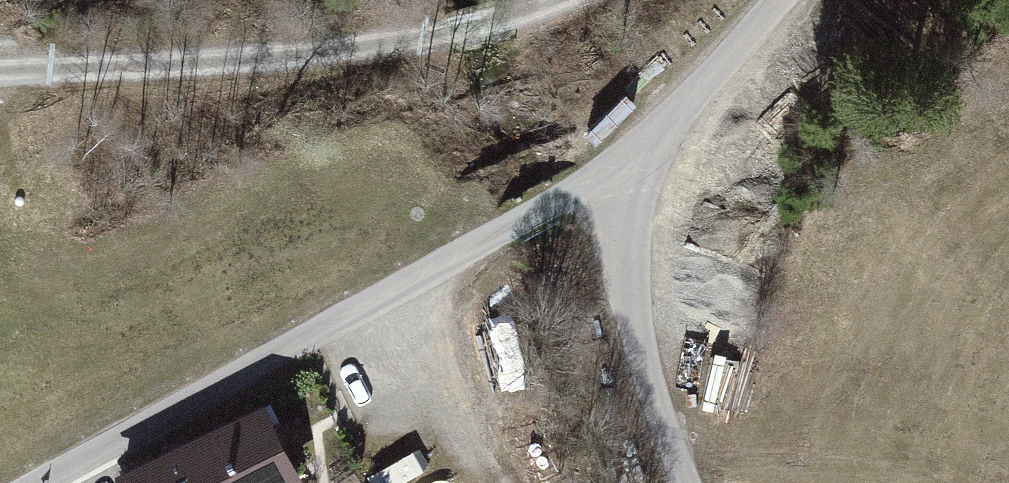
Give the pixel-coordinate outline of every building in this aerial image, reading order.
[(122,480),(124,482),(289,482),(254,414),(122,480)]
